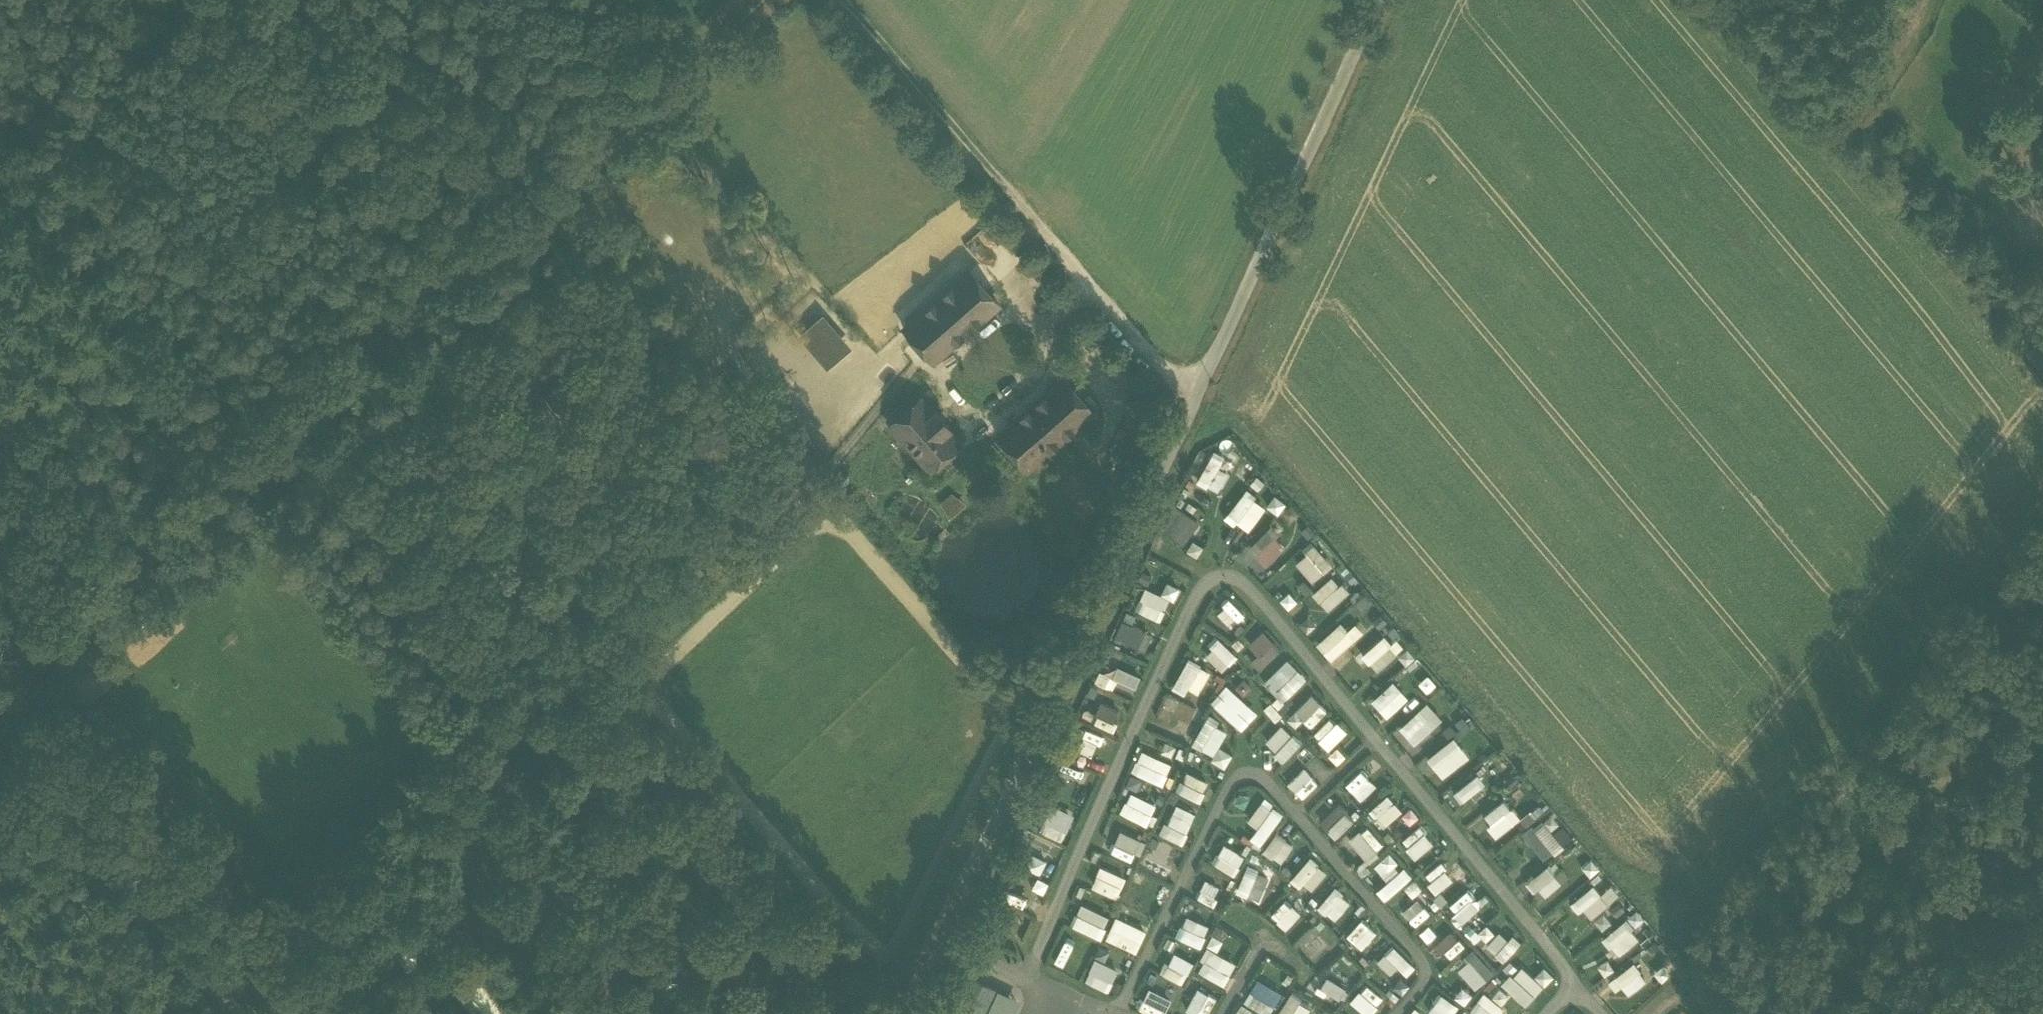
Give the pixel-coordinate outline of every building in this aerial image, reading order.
[(968,268),(900,328),(933,366),(1001,305),(968,268)] [(822,314),(797,335),(826,370),(851,349),(822,314)] [(1062,375),(994,435),(1027,473),(1095,412),(1062,375)] [(962,444),(920,396),(886,425),(927,474),(962,444)] [(1222,466),(1226,458),(1212,451),(1197,481),(1219,492),(1230,470),(1222,466)] [(851,480),(845,473),(831,486),(837,493),(851,480)] [(1225,514),(1246,532),(1268,507),(1247,489),(1225,514)] [(950,493),(939,503),(949,520),(965,505),(950,493)] [(1160,530),(1187,543),(1199,518),(1173,505),(1160,530)] [(1266,566),(1287,545),(1268,527),(1247,548),(1266,566)] [(1314,539),(1303,547),(1308,554),(1297,562),(1311,582),(1333,565),(1314,539)] [(1329,611),(1349,592),(1333,574),(1313,593),(1329,611)] [(1164,620),(1175,584),(1166,581),(1162,592),(1143,586),(1135,611),(1164,620)] [(1289,591),(1280,600),(1290,609),(1298,599),(1289,591)] [(1235,597),(1223,605),(1236,622),(1248,614),(1235,597)] [(1299,622),(1306,633),(1317,626),(1310,615),(1299,622)] [(1125,622),(1119,637),(1148,649),(1154,633),(1125,622)] [(1341,623),(1316,642),(1331,660),(1365,632),(1357,622),(1347,630),(1341,623)] [(1260,654),(1252,662),(1260,671),(1283,648),(1264,630),(1250,644),(1260,654)] [(1361,655),(1377,672),(1402,649),(1386,632),(1361,655)] [(1221,637),(1205,653),(1222,671),(1239,655),(1221,637)] [(1406,665),(1415,656),(1407,647),(1397,656),(1406,665)] [(1190,657),(1172,686),(1186,694),(1190,687),(1199,693),(1212,671),(1190,657)] [(1284,701),(1307,677),(1287,658),(1264,683),(1284,701)] [(1136,687),(1141,675),(1119,665),(1114,676),(1136,687)] [(1396,680),(1371,697),(1385,717),(1410,699),(1396,680)] [(1243,728),(1258,711),(1226,683),(1211,700),(1243,728)] [(1295,714),(1313,726),(1327,706),(1309,694),(1295,714)] [(1112,730),(1121,709),(1102,701),(1093,722),(1112,730)] [(1426,701),(1399,728),(1415,745),(1442,718),(1426,701)] [(1328,750),(1347,732),(1331,716),(1313,734),(1328,750)] [(1462,716),(1452,723),(1460,734),(1470,726),(1462,716)] [(1225,765),(1233,754),(1219,744),(1229,731),(1209,717),(1192,742),(1225,765)] [(1277,750),(1273,755),(1284,763),(1302,740),(1281,723),(1266,741),(1277,750)] [(1077,744),(1089,754),(1100,742),(1097,739),(1101,736),(1092,728),(1077,744)] [(1442,778),(1470,755),(1454,736),(1426,758),(1442,778)] [(1142,748),(1131,770),(1162,785),(1172,763),(1142,748)] [(1343,785),(1358,801),(1377,784),(1363,768),(1343,785)] [(1186,771),(1183,780),(1205,789),(1208,780),(1186,771)] [(1461,804),(1487,782),(1479,772),(1453,794),(1461,804)] [(1180,780),(1175,791),(1201,801),(1206,791),(1180,780)] [(1129,791),(1121,813),(1149,823),(1157,802),(1129,791)] [(1387,795),(1368,811),(1382,827),(1401,812),(1387,795)] [(1497,836),(1521,818),(1506,798),(1481,816),(1497,836)] [(1248,819),(1258,827),(1272,808),(1262,800),(1248,819)] [(1336,837),(1354,818),(1338,802),(1320,822),(1336,837)] [(1040,830),(1065,839),(1074,812),(1049,803),(1040,830)] [(1176,803),(1162,832),(1183,842),(1197,813),(1176,803)] [(1552,828),(1559,823),(1552,813),(1524,832),(1543,861),(1565,847),(1552,828)] [(1367,824),(1348,840),(1366,861),(1385,845),(1367,824)] [(1415,858),(1434,842),(1420,824),(1401,840),(1415,858)] [(1134,862),(1145,840),(1121,829),(1110,851),(1134,862)] [(1264,851),(1282,863),(1295,842),(1277,831),(1264,851)] [(1235,874),(1246,854),(1224,842),(1213,862),(1235,874)] [(1293,875),(1309,891),(1328,872),(1312,856),(1293,875)] [(1442,861),(1424,874),(1437,891),(1455,878),(1442,861)] [(1544,897),(1562,883),(1547,864),(1530,878),(1544,897)] [(1118,896),(1127,876),(1101,865),(1092,885),(1118,896)] [(1237,892),(1261,901),(1271,875),(1246,866),(1237,892)] [(1403,866),(1376,891),(1385,900),(1412,875),(1403,866)] [(1205,879),(1196,897),(1211,904),(1220,886),(1205,879)] [(1586,908),(1591,916),(1621,897),(1613,884),(1601,893),(1596,885),(1570,902),(1578,913),(1586,908)] [(1351,900),(1334,887),(1317,908),(1334,921),(1351,900)] [(1462,893),(1445,911),(1461,925),(1478,908),(1462,893)] [(1285,898),(1270,915),(1287,929),(1301,912),(1285,898)] [(1416,925),(1430,912),(1417,898),(1403,911),(1416,925)] [(1071,924),(1101,938),(1111,916),(1081,902),(1071,924)] [(1137,951),(1152,918),(1122,905),(1108,937),(1137,951)] [(1187,915),(1177,935),(1199,946),(1209,925),(1187,915)] [(1345,936),(1361,950),(1377,931),(1361,918),(1345,936)] [(1625,918),(1602,939),(1617,956),(1640,936),(1625,918)] [(1501,929),(1486,945),(1503,962),(1519,945),(1501,929)] [(1301,951),(1318,938),(1312,930),(1295,943),(1301,951)] [(1449,960),(1465,945),(1451,930),(1435,945),(1449,960)] [(1398,966),(1406,975),(1416,966),(1394,943),(1377,960),(1390,973),(1398,966)] [(1209,947),(1197,971),(1225,985),(1237,961),(1209,947)] [(1472,949),(1456,970),(1479,988),(1495,967),(1472,949)] [(1170,952),(1163,975),(1185,981),(1192,958),(1170,952)] [(1085,978),(1109,990),(1120,968),(1096,956),(1085,978)] [(1608,979),(1615,990),(1622,986),(1627,994),(1647,981),(1635,962),(1608,979)] [(1543,965),(1535,975),(1520,963),(1503,984),(1528,1005),(1554,973),(1543,965)] [(1337,1005),(1345,984),(1325,976),(1317,996),(1337,1005)] [(1245,1000),(1269,1013),(1271,1013),(1284,992),(1259,977),(1245,1000)] [(965,978),(949,1013),(985,1013),(995,992),(965,978)] [(1366,982),(1353,1000),(1370,1013),(1383,995),(1366,982)] [(1186,1007),(1198,1013),(1207,1013),(1217,997),(1199,986),(1186,1007)] [(1141,1011),(1153,1013),(1166,1013),(1171,994),(1147,988),(1141,1011)] [(1278,1013),(1309,1013),(1313,1009),(1294,992),(1277,1013),(1278,1013)] [(1470,1009),(1476,1013),(1504,1013),(1507,1010),(1484,992),(1470,1009)] [(1429,1013),(1431,1013),(1452,1013),(1458,1001),(1438,993),(1429,1013)]
